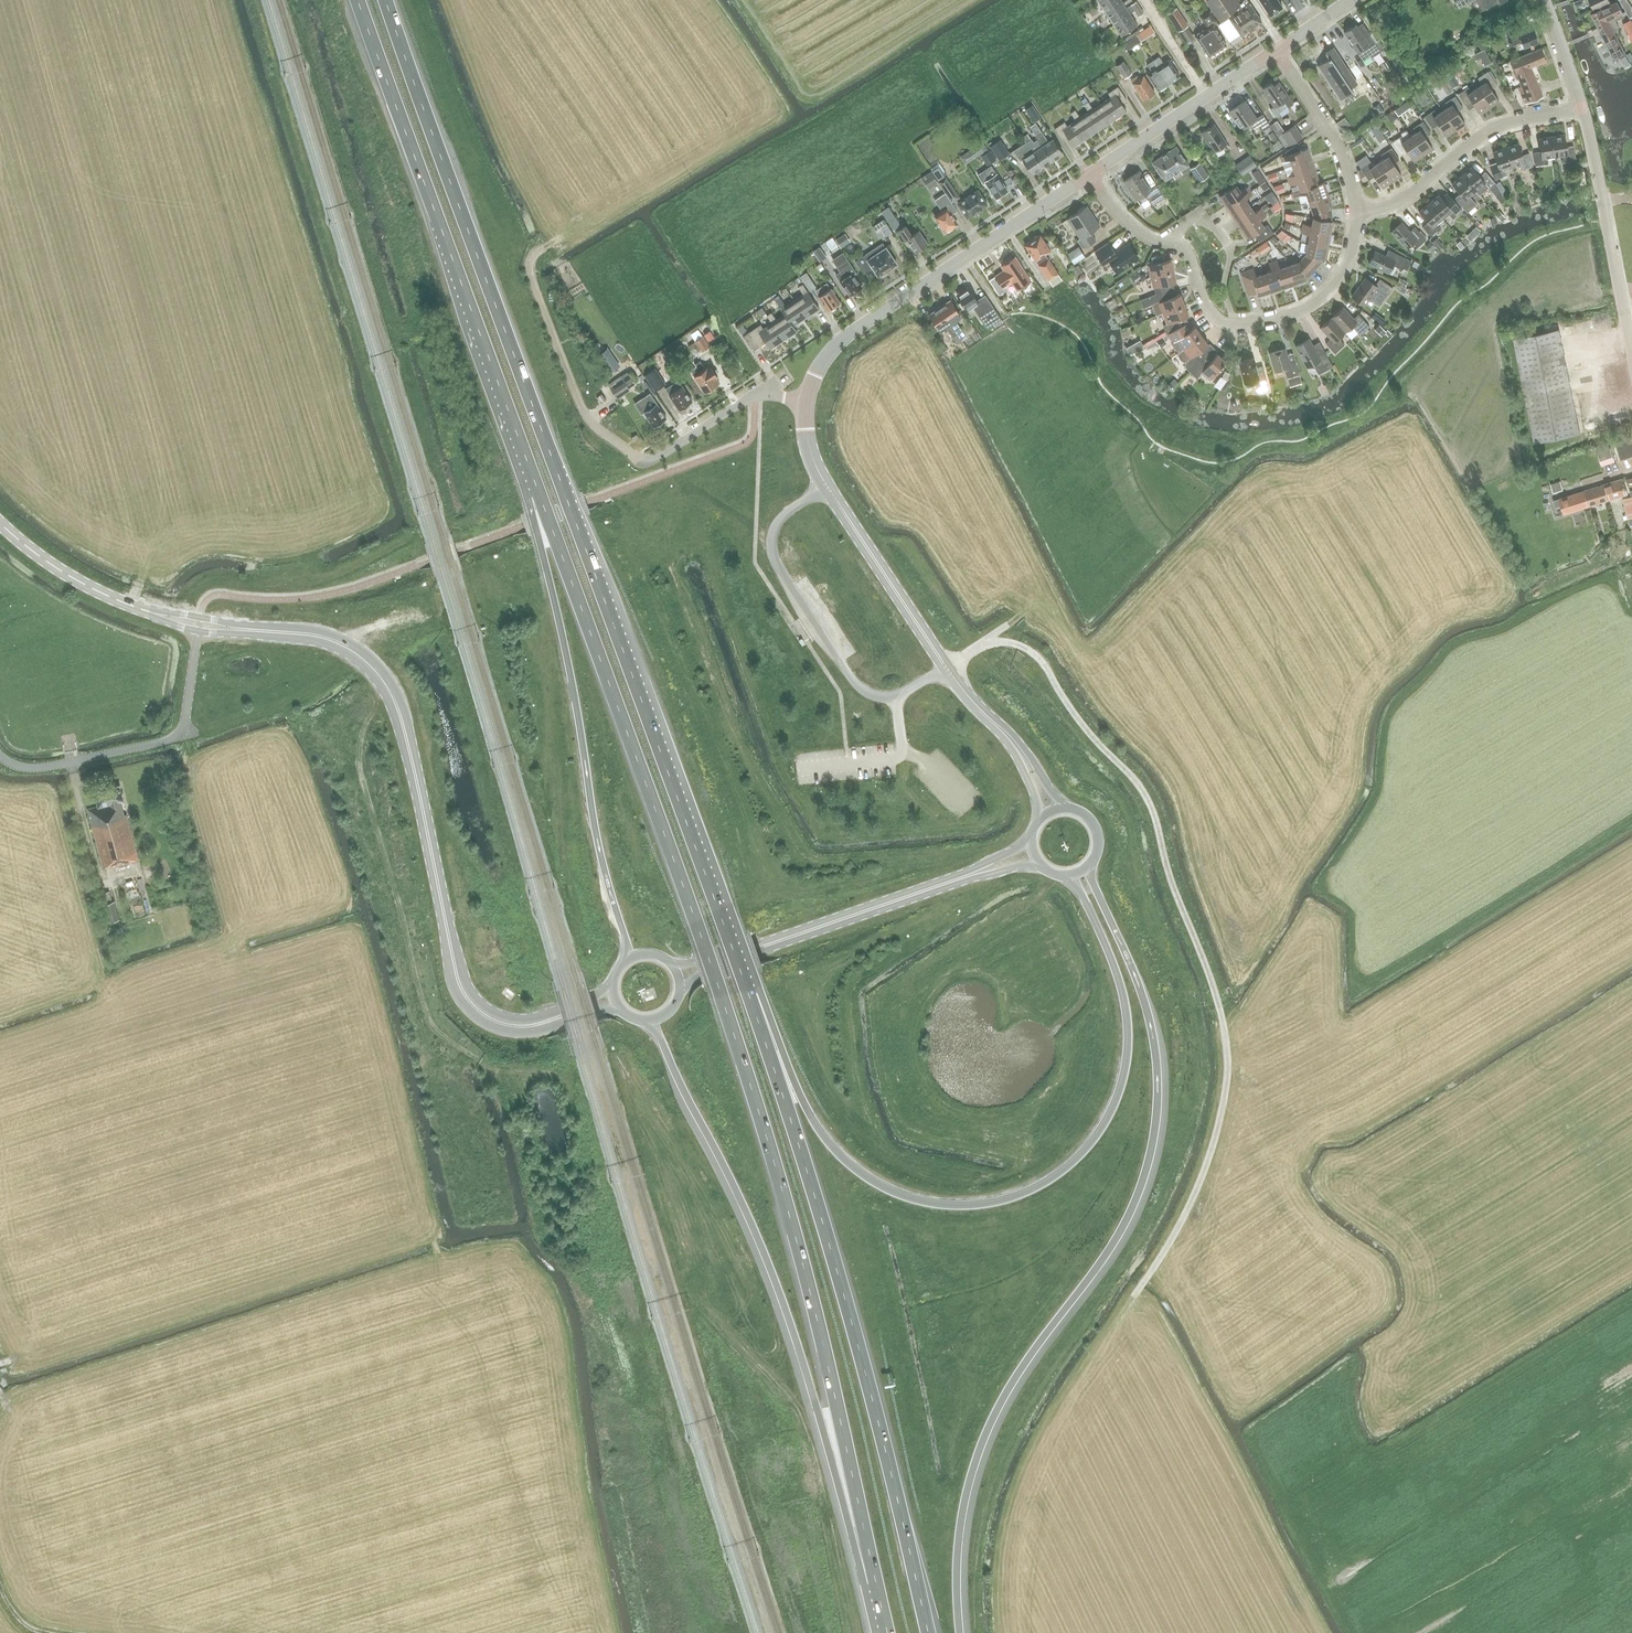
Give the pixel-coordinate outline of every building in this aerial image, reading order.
[(1099,2),(1106,13),(1122,3),(1121,0),(1103,0),(1099,2)] [(1261,21),(1247,0),(1245,0),(1242,2),(1246,7),(1243,9),(1237,0),(1206,0),(1221,23),(1229,18),(1241,35),(1250,29),(1250,30),(1254,27),(1253,27),(1261,21)] [(1278,0),(1260,0),(1270,15),(1283,7),(1278,0)] [(1482,10),(1499,1),(1500,3),(1506,0),(1476,0),(1482,10)] [(1610,2),(1609,0),(1590,0),(1594,9),(1610,2)] [(1139,7),(1136,2),(1130,5),(1134,10),(1139,7)] [(1615,18),(1623,14),(1617,2),(1591,14),(1597,26),(1608,21),(1609,24),(1614,33),(1618,31),(1619,27),(1615,18)] [(1623,5),(1630,18),(1631,17),(1631,8),(1628,2),(1623,5)] [(1134,10),(1130,5),(1126,8),(1122,3),(1106,13),(1113,24),(1130,13),(1134,10)] [(1134,10),(1134,11),(1138,16),(1143,13),(1139,7),(1134,10)] [(1179,31),(1188,25),(1176,8),(1168,13),(1179,31)] [(1226,45),(1213,25),(1217,23),(1209,11),(1200,17),(1208,28),(1195,36),(1209,56),(1226,45)] [(1130,13),(1113,24),(1121,35),(1137,25),(1130,13)] [(1528,24),(1525,18),(1514,24),(1517,29),(1528,24)] [(1631,40),(1631,22),(1631,20),(1623,24),(1631,40)] [(1614,33),(1609,24),(1608,21),(1597,26),(1615,60),(1619,57),(1625,54),(1626,54),(1614,33)] [(1344,32),(1350,41),(1357,52),(1358,52),(1361,56),(1368,51),(1371,57),(1380,51),(1369,35),(1370,34),(1362,22),(1357,26),(1356,24),(1344,32)] [(1141,41),(1154,32),(1150,25),(1136,34),(1141,41)] [(1514,34),(1507,37),(1510,46),(1521,42),(1523,48),(1538,42),(1533,30),(1515,37),(1514,34)] [(1135,35),(1123,43),(1128,50),(1140,41),(1135,35)] [(1349,85),(1355,81),(1332,47),(1326,52),(1329,57),(1318,65),(1340,99),(1353,91),(1349,85)] [(1521,56),(1510,60),(1521,85),(1517,87),(1524,104),(1546,94),(1546,93),(1542,95),(1530,67),(1545,61),(1540,48),(1521,56)] [(1484,49),(1473,55),(1476,60),(1480,58),(1487,55),(1484,49)] [(1625,54),(1619,57),(1625,69),(1631,65),(1625,54)] [(1153,60),(1168,84),(1179,76),(1168,59),(1163,63),(1159,56),(1153,60)] [(1386,70),(1392,67),(1387,59),(1382,63),(1386,70)] [(1168,84),(1153,60),(1147,64),(1151,71),(1147,74),(1158,90),(1168,84)] [(1124,79),(1132,73),(1123,61),(1116,66),(1124,79)] [(1348,70),(1355,81),(1363,76),(1356,65),(1355,65),(1348,70)] [(1482,84),(1476,88),(1489,107),(1499,101),(1491,89),(1497,85),(1488,72),(1478,78),(1482,84)] [(1143,100),(1155,92),(1143,75),(1138,78),(1137,76),(1131,79),(1132,83),(1143,100)] [(1454,76),(1447,80),(1453,88),(1459,84),(1454,76)] [(1443,87),(1449,83),(1444,77),(1439,81),(1443,87)] [(1262,89),(1273,106),(1269,108),(1274,116),(1278,117),(1280,115),(1279,112),(1293,103),(1279,82),(1273,86),(1271,83),(1262,89)] [(1110,98),(1102,104),(1113,121),(1127,112),(1121,103),(1126,100),(1118,87),(1108,94),(1110,98)] [(1480,114),(1489,107),(1476,88),(1471,92),(1468,87),(1458,94),(1466,106),(1472,102),(1480,114)] [(1448,107),(1442,111),(1455,130),(1465,123),(1457,112),(1463,108),(1455,96),(1445,103),(1448,107)] [(1410,100),(1404,104),(1408,109),(1413,105),(1410,100)] [(1256,118),(1244,101),(1229,111),(1241,129),(1250,123),(1254,130),(1259,127),(1262,131),(1271,126),(1263,114),(1256,118)] [(1084,105),(1089,112),(1101,130),(1113,121),(1102,104),(1093,110),(1088,102),(1084,104),(1084,105)] [(1378,103),(1372,107),(1378,116),(1384,112),(1378,103)] [(1032,104),(1025,109),(1033,123),(1041,118),(1032,104)] [(1398,108),(1394,111),(1398,116),(1402,113),(1398,108)] [(1071,113),(1076,120),(1088,138),(1101,130),(1089,112),(1080,118),(1075,110),(1071,113)] [(1455,130),(1442,111),(1437,114),(1434,110),(1424,117),(1432,128),(1438,124),(1446,136),(1455,130)] [(1393,112),(1387,116),(1391,121),(1396,118),(1393,112)] [(1075,147),(1088,138),(1076,120),(1067,126),(1064,122),(1054,128),(1063,141),(1068,138),(1075,147)] [(1275,132),(1278,136),(1285,147),(1302,136),(1294,125),(1285,132),(1281,127),(1277,120),(1274,122),(1278,129),(1275,132)] [(1423,156),(1433,149),(1425,137),(1431,133),(1423,121),(1413,128),(1416,132),(1410,136),(1423,156)] [(1035,123),(1029,127),(1032,131),(1035,136),(1042,146),(1042,145),(1052,160),(1062,153),(1053,139),(1047,142),(1041,132),(1037,127),(1035,123)] [(1214,151),(1226,143),(1214,124),(1201,132),(1214,151)] [(1402,135),(1392,142),(1400,154),(1406,150),(1414,162),(1423,156),(1410,136),(1406,129),(1401,133),(1402,135)] [(1028,134),(1022,137),(1025,142),(1026,143),(1031,139),(1028,134)] [(1564,134),(1551,136),(1554,157),(1562,155),(1563,162),(1576,160),(1573,145),(1566,147),(1564,134)] [(1554,157),(1551,136),(1538,138),(1540,151),(1533,152),(1535,165),(1548,163),(1547,158),(1554,157)] [(1356,137),(1348,142),(1352,148),(1360,142),(1356,137)] [(1010,153),(1001,139),(990,146),(999,160),(1010,153)] [(1031,139),(1026,143),(1032,152),(1042,167),(1052,160),(1042,145),(1042,146),(1037,148),(1031,139)] [(1283,146),(1279,140),(1276,142),(1272,145),(1276,151),(1283,146)] [(983,142),(960,157),(965,165),(989,150),(983,142)] [(1025,142),(1013,150),(1020,161),(1023,159),(1032,174),(1042,167),(1032,152),(1026,143),(1025,142)] [(1517,143),(1505,147),(1512,167),(1519,165),(1521,170),(1533,165),(1529,153),(1522,155),(1517,143)] [(1289,159),(1292,166),(1311,160),(1307,148),(1299,150),(1295,145),(1285,152),(1286,155),(1280,157),(1282,162),(1289,159)] [(1180,170),(1188,165),(1176,146),(1152,162),(1164,181),(1172,175),(1175,179),(1182,174),(1180,170)] [(1505,170),(1512,167),(1505,147),(1493,151),(1497,164),(1490,166),(1495,179),(1506,175),(1505,170)] [(1384,159),(1378,162),(1391,182),(1401,175),(1393,163),(1399,159),(1391,148),(1382,154),(1384,159)] [(997,159),(990,150),(981,156),(987,166),(997,159)] [(1257,165),(1249,154),(1234,164),(1242,175),(1257,165)] [(1288,181),(1315,172),(1311,160),(1292,166),(1295,174),(1287,176),(1288,181)] [(1199,182),(1208,175),(1200,162),(1190,168),(1199,182)] [(1371,162),(1361,168),(1368,180),(1374,176),(1382,188),(1391,182),(1378,162),(1373,166),(1371,162)] [(930,168),(939,182),(945,177),(944,176),(946,174),(939,163),(930,168)] [(996,198),(1007,190),(991,166),(977,175),(983,183),(985,182),(996,198)] [(1471,166),(1461,175),(1475,191),(1479,195),(1485,190),(1488,187),(1494,182),(1486,172),(1480,176),(1471,166)] [(1136,200),(1137,199),(1143,208),(1149,204),(1151,206),(1162,199),(1166,196),(1158,185),(1154,187),(1151,189),(1139,171),(1123,181),(1136,200)] [(1276,171),(1267,175),(1269,181),(1279,178),(1276,171)] [(930,172),(921,178),(927,187),(936,181),(935,179),(930,172)] [(1319,183),(1315,172),(1288,181),(1290,185),(1298,183),(1300,190),(1300,191),(1319,184),(1319,183)] [(1261,175),(1255,179),(1259,184),(1265,181),(1261,175)] [(1476,205),(1473,200),(1469,196),(1475,191),(1461,175),(1451,183),(1460,193),(1454,198),(1463,208),(1467,213),(1476,205)] [(945,193),(952,203),(959,198),(945,178),(938,182),(945,193)] [(1265,181),(1259,185),(1263,191),(1269,187),(1265,181)] [(1308,201),(1328,194),(1323,182),(1319,183),(1319,184),(1300,191),(1300,190),(1290,194),(1292,198),(1305,194),(1308,201)] [(1494,182),(1488,187),(1496,196),(1501,191),(1497,185),(1494,182)] [(1278,194),(1283,192),(1280,184),(1273,187),(1278,194)] [(1240,191),(1236,185),(1219,196),(1226,207),(1249,191),(1247,187),(1240,191)] [(981,208),(986,204),(977,190),(958,203),(967,217),(972,213),(976,215),(981,211),(981,208)] [(1233,217),(1250,206),(1245,199),(1252,195),(1249,191),(1226,207),(1233,217)] [(942,211),(934,216),(945,232),(957,224),(951,215),(957,211),(952,203),(945,193),(935,200),(942,211)] [(1439,194),(1429,203),(1442,219),(1448,214),(1452,218),(1462,210),(1447,193),(1441,197),(1439,194)] [(1313,218),(1332,221),(1331,207),(1332,206),(1328,194),(1308,201),(1312,213),(1313,218)] [(1436,224),(1442,219),(1429,203),(1419,211),(1427,221),(1422,226),(1430,236),(1440,228),(1436,224)] [(1090,232),(1100,226),(1086,206),(1067,218),(1080,238),(1077,240),(1083,249),(1096,240),(1090,232)] [(1254,212),(1250,206),(1233,217),(1240,227),(1263,212),(1261,208),(1254,212)] [(888,207),(881,211),(893,229),(900,225),(888,207)] [(1505,217),(1500,211),(1495,215),(1500,221),(1505,217)] [(1253,234),(1259,242),(1273,232),(1267,224),(1264,227),(1259,220),(1266,216),(1263,212),(1240,227),(1247,238),(1253,234)] [(1303,224),(1302,228),(1330,234),(1333,221),(1332,221),(1313,218),(1311,225),(1303,224)] [(892,232),(884,219),(872,226),(877,233),(881,230),(885,236),(892,232)] [(1417,247),(1426,239),(1414,227),(1409,231),(1402,223),(1391,232),(1406,248),(1413,243),(1417,247)] [(895,232),(903,243),(908,240),(915,252),(920,248),(922,248),(925,247),(925,245),(928,243),(919,230),(912,235),(906,226),(895,232)] [(1330,234),(1302,228),(1301,233),(1309,234),(1308,242),(1328,246),(1330,234)] [(1281,231),(1276,236),(1282,241),(1287,235),(1281,231)] [(845,233),(835,239),(841,248),(851,242),(845,233)] [(1034,239),(1025,245),(1035,260),(1036,260),(1048,280),(1049,280),(1058,273),(1045,254),(1050,250),(1040,235),(1038,236),(1037,236),(1034,238),(1034,239)] [(1274,236),(1269,241),(1273,245),(1278,240),(1274,236)] [(826,242),(832,251),(838,246),(832,237),(826,242)] [(1266,241),(1261,244),(1266,252),(1271,249),(1266,241)] [(1305,255),(1302,258),(1314,269),(1324,258),(1325,259),(1328,246),(1308,242),(1305,255)] [(1429,242),(1425,246),(1430,251),(1435,247),(1429,242)] [(882,243),(855,261),(863,273),(872,267),(878,276),(879,276),(880,277),(887,273),(886,271),(897,264),(882,243)] [(1097,255),(1106,268),(1112,264),(1117,272),(1138,259),(1128,244),(1114,254),(1109,247),(1097,255)] [(1261,244),(1256,247),(1257,247),(1261,255),(1266,252),(1261,244)] [(819,247),(813,251),(820,261),(826,257),(819,247)] [(1079,248),(1068,255),(1074,265),(1085,257),(1079,248)] [(1375,251),(1369,263),(1389,273),(1393,265),(1402,269),(1400,273),(1405,275),(1407,270),(1411,261),(1407,259),(1407,258),(1390,251),(1387,257),(1375,251)] [(843,252),(832,260),(840,271),(835,274),(840,281),(844,288),(845,288),(850,295),(852,294),(853,294),(856,292),(857,290),(862,287),(857,280),(858,279),(854,274),(856,272),(853,267),(846,257),(843,252)] [(1147,265),(1150,276),(1173,270),(1170,259),(1167,260),(1165,253),(1151,257),(1152,264),(1147,265)] [(1004,270),(994,276),(989,280),(989,281),(990,280),(999,295),(1006,290),(1003,287),(1012,281),(1018,290),(1031,281),(1014,257),(1002,265),(1004,270)] [(1287,266),(1294,285),(1306,281),(1305,279),(1314,269),(1302,258),(1300,261),(1287,266)] [(1273,262),(1282,289),(1294,285),(1287,266),(1280,268),(1277,260),(1273,262)] [(1271,271),(1263,274),(1270,293),(1282,289),(1273,262),(1268,263),(1271,271)] [(1072,266),(1067,269),(1070,274),(1072,273),(1075,271),(1072,266)] [(1270,293),(1263,274),(1256,276),(1253,268),(1240,273),(1248,295),(1256,292),(1258,297),(1270,293)] [(1150,276),(1153,287),(1155,294),(1174,289),(1172,282),(1176,281),(1173,270),(1150,276)] [(799,276),(800,277),(802,280),(809,291),(816,287),(806,272),(799,276)] [(1058,273),(1049,280),(1052,285),(1062,279),(1058,273)] [(1365,277),(1351,296),(1364,305),(1369,298),(1379,305),(1384,298),(1392,287),(1379,278),(1375,284),(1365,277)] [(1398,282),(1398,283),(1405,286),(1408,282),(1400,278),(1398,282)] [(831,288),(830,289),(826,282),(815,290),(819,296),(819,297),(828,310),(830,309),(831,310),(834,308),(834,306),(840,302),(831,288)] [(1398,283),(1395,287),(1405,294),(1408,288),(1405,286),(1398,283)] [(804,294),(795,301),(807,318),(820,309),(803,284),(799,286),(804,294)] [(959,294),(957,295),(967,310),(973,306),(983,321),(988,318),(992,324),(1000,318),(985,295),(977,300),(968,288),(964,290),(963,290),(959,293),(959,294)] [(1176,295),(1174,289),(1155,294),(1158,302),(1154,304),(1154,306),(1157,314),(1155,315),(1156,315),(1162,313),(1184,304),(1180,294),(1176,295)] [(777,301),(785,314),(794,327),(807,318),(795,301),(787,306),(781,298),(777,301)] [(950,300),(939,307),(957,334),(962,331),(956,322),(954,319),(960,315),(950,300)] [(1170,332),(1188,322),(1185,316),(1188,315),(1184,304),(1162,313),(1166,324),(1167,324),(1170,332)] [(939,307),(929,314),(938,329),(944,325),(947,329),(953,337),(957,334),(939,307)] [(1343,307),(1332,317),(1345,332),(1352,326),(1360,335),(1370,326),(1358,314),(1353,318),(1343,307)] [(773,322),(773,323),(784,339),(796,331),(794,327),(785,314),(777,320),(772,312),(768,315),(773,322)] [(1345,332),(1332,317),(1320,327),(1330,339),(1326,343),(1335,353),(1344,344),(1338,338),(1345,332)] [(1191,328),(1188,322),(1170,332),(1166,334),(1172,342),(1171,343),(1178,352),(1201,335),(1194,326),(1191,328)] [(759,347),(762,344),(766,342),(770,348),(784,339),(773,323),(764,328),(761,324),(743,336),(750,347),(756,342),(759,347)] [(742,324),(737,328),(741,334),(746,330),(742,324)] [(1375,329),(1382,336),(1386,331),(1379,325),(1375,329)] [(1534,442),(1580,433),(1559,329),(1513,338),(1534,442)] [(714,338),(710,331),(704,335),(709,342),(714,338)] [(957,334),(953,337),(956,342),(961,339),(957,334)] [(694,341),(696,344),(701,352),(710,346),(703,335),(694,341)] [(1208,344),(1201,335),(1178,352),(1178,353),(1177,353),(1178,357),(1181,361),(1185,362),(1185,367),(1189,371),(1210,351),(1205,346),(1208,344)] [(1164,338),(1157,342),(1160,348),(1167,343),(1164,338)] [(1318,374),(1332,366),(1325,352),(1318,355),(1309,338),(1295,346),(1306,367),(1313,364),(1318,374)] [(1130,355),(1144,348),(1142,345),(1140,341),(1126,348),(1130,355)] [(943,352),(947,349),(943,343),(938,346),(943,352)] [(1284,369),(1287,378),(1289,386),(1301,383),(1299,375),(1295,361),(1289,363),(1284,348),(1269,353),(1275,371),(1284,369)] [(608,351),(600,356),(609,369),(616,363),(608,351)] [(1210,351),(1189,371),(1197,379),(1202,372),(1211,379),(1226,361),(1217,353),(1214,356),(1210,351)] [(1269,390),(1263,369),(1257,371),(1253,358),(1238,362),(1244,383),(1246,383),(1247,387),(1256,385),(1258,393),(1269,390)] [(696,366),(691,370),(694,376),(705,392),(707,391),(708,392),(712,389),(711,388),(718,383),(714,378),(717,376),(711,366),(708,368),(707,367),(705,369),(700,361),(695,364),(696,366)] [(669,376),(675,372),(670,365),(664,369),(669,376)] [(666,384),(655,368),(644,375),(655,391),(666,384)] [(1221,388),(1226,382),(1228,380),(1230,373),(1225,371),(1222,377),(1220,376),(1214,385),(1220,390),(1221,388)] [(616,380),(608,385),(616,396),(629,388),(635,383),(628,372),(616,380)] [(679,410),(692,401),(678,380),(665,388),(679,410)] [(1230,382),(1229,381),(1226,382),(1221,388),(1222,391),(1224,392),(1226,392),(1231,385),(1230,382)] [(1302,391),(1296,393),(1297,400),(1304,398),(1302,391)] [(596,397),(601,403),(606,399),(601,393),(596,397)] [(650,393),(635,403),(641,414),(644,412),(654,427),(655,426),(655,427),(662,422),(662,421),(666,418),(656,403),(650,393)] [(1624,440),(1629,457),(1631,456),(1631,437),(1624,440)] [(1615,442),(1617,449),(1620,460),(1629,457),(1624,440),(1615,442)] [(1601,466),(1615,462),(1608,442),(1595,446),(1601,466)] [(1622,479),(1604,485),(1608,500),(1627,494),(1622,479)] [(1560,481),(1550,484),(1553,492),(1562,490),(1560,481)] [(1604,485),(1584,491),(1589,506),(1608,500),(1604,485)] [(1584,491),(1561,498),(1553,501),(1555,508),(1563,505),(1564,507),(1565,513),(1589,506),(1584,491)] [(1623,499),(1627,516),(1628,518),(1631,517),(1631,496),(1631,497),(1623,499)] [(114,866),(138,860),(126,814),(124,815),(120,801),(123,800),(120,785),(94,792),(98,806),(87,809),(103,867),(113,864),(114,866)] [(102,893),(105,904),(108,917),(117,915),(114,900),(112,901),(109,891),(102,893)] [(130,899),(138,917),(147,913),(140,895),(130,899)]
